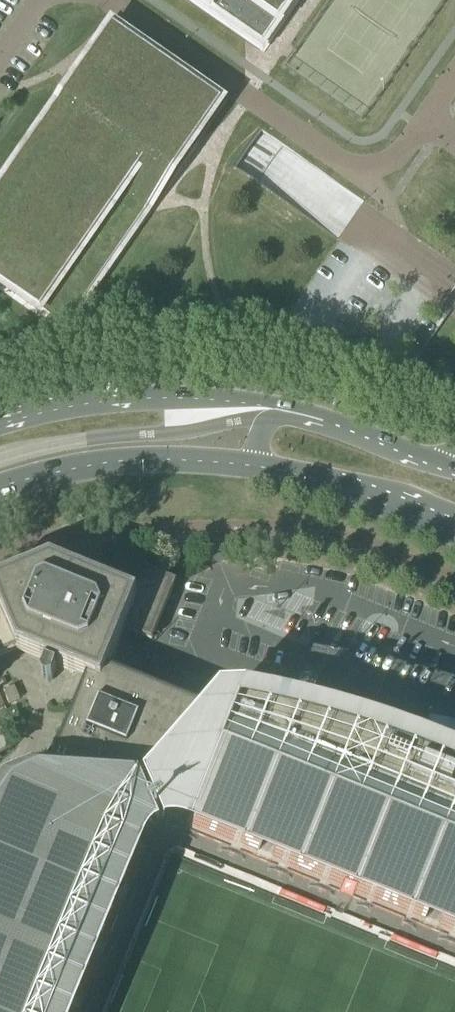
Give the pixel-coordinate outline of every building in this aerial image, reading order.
[(87,63),(141,101),(157,76),(210,113),(193,138),(195,140),(236,168),(262,130),(324,173),(328,167),(444,0),(130,0),(87,63)] [(55,109),(0,189),(0,284),(22,299),(65,329),(65,328),(158,194),(191,146),(217,109),(108,33),(83,71),(55,109)] [(452,747),(445,745),(439,743),(432,741),(426,740),(418,758),(378,744),(360,739),(342,733),(324,728),(306,723),(295,720),(269,714),(251,710),(237,705),(227,729),(210,722),(213,715),(107,672),(124,630),(152,642),(176,582),(117,558),(105,586),(51,564),(0,585),(0,659),(17,652),(43,662),(73,674),(87,680),(44,786),(51,789),(44,806),(37,803),(6,791),(6,792),(0,800),(0,1011),(79,1011),(146,847),(116,835),(109,832),(94,826),(101,809),(110,813),(123,782),(155,768),(186,781),(190,771),(207,778),(201,793),(201,794),(198,800),(186,830),(454,940),(454,748),(452,747)] [(14,687),(10,689),(3,692),(9,705),(20,700),(14,687)] [(278,896),(323,914),(325,908),(281,890),(278,896)] [(391,942),(435,960),(438,953),(394,935),(391,942)]
